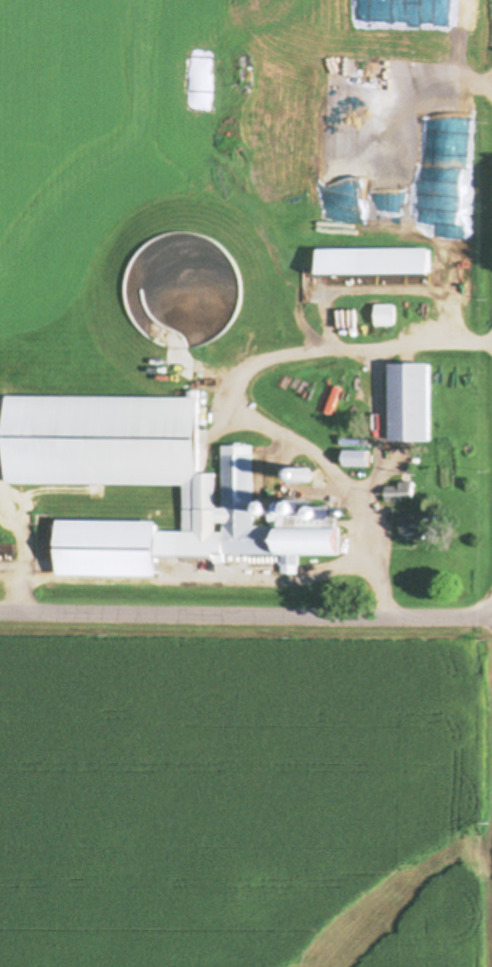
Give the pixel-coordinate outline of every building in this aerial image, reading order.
[(363,274),(432,274),(432,249),(363,249),(363,274)] [(396,326),(396,304),(377,304),(377,326),(396,326)] [(434,443),(434,364),(394,364),(394,443),(434,443)] [(256,527),(257,446),(225,446),(225,509),(199,509),(199,527),(182,527),(182,532),(160,532),(160,556),(284,556),(284,560),(290,560),(290,562),(298,562),(298,555),(347,555),(347,527),(256,527)] [(374,450),(348,450),(348,468),(374,468),(374,450)] [(416,482),(389,482),(389,501),(416,501),(416,482)] [(407,540),(443,539),(442,517),(407,518),(407,540)]
